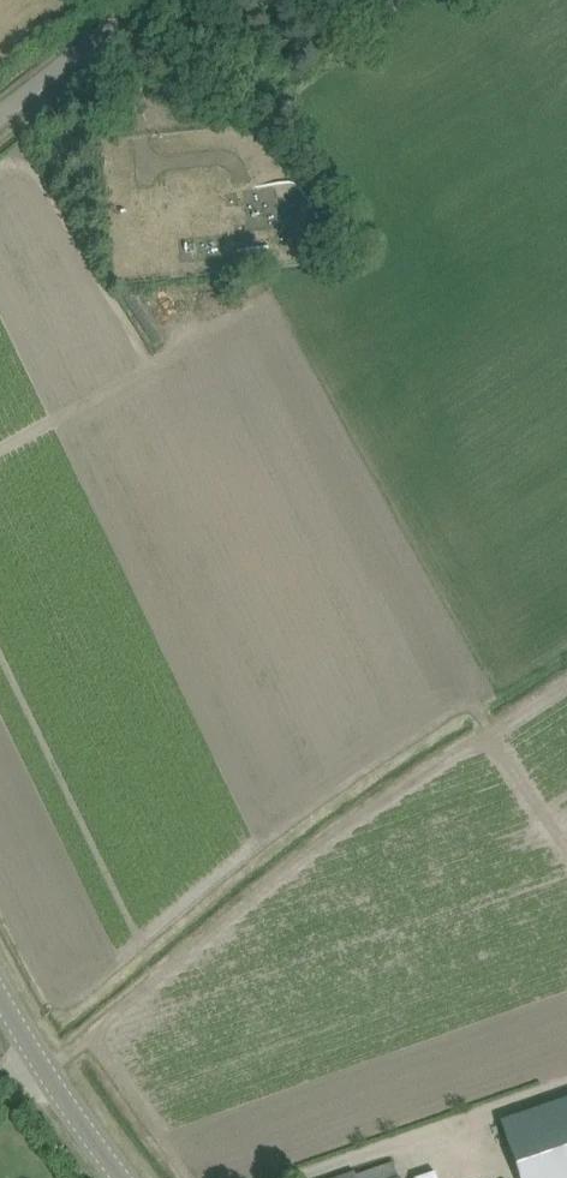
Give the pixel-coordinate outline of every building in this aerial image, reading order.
[(500,1121),(519,1177),(566,1177),(566,1099),(500,1121)] [(395,1163),(356,1176),(355,1173),(339,1177),(400,1177),(395,1163)]
